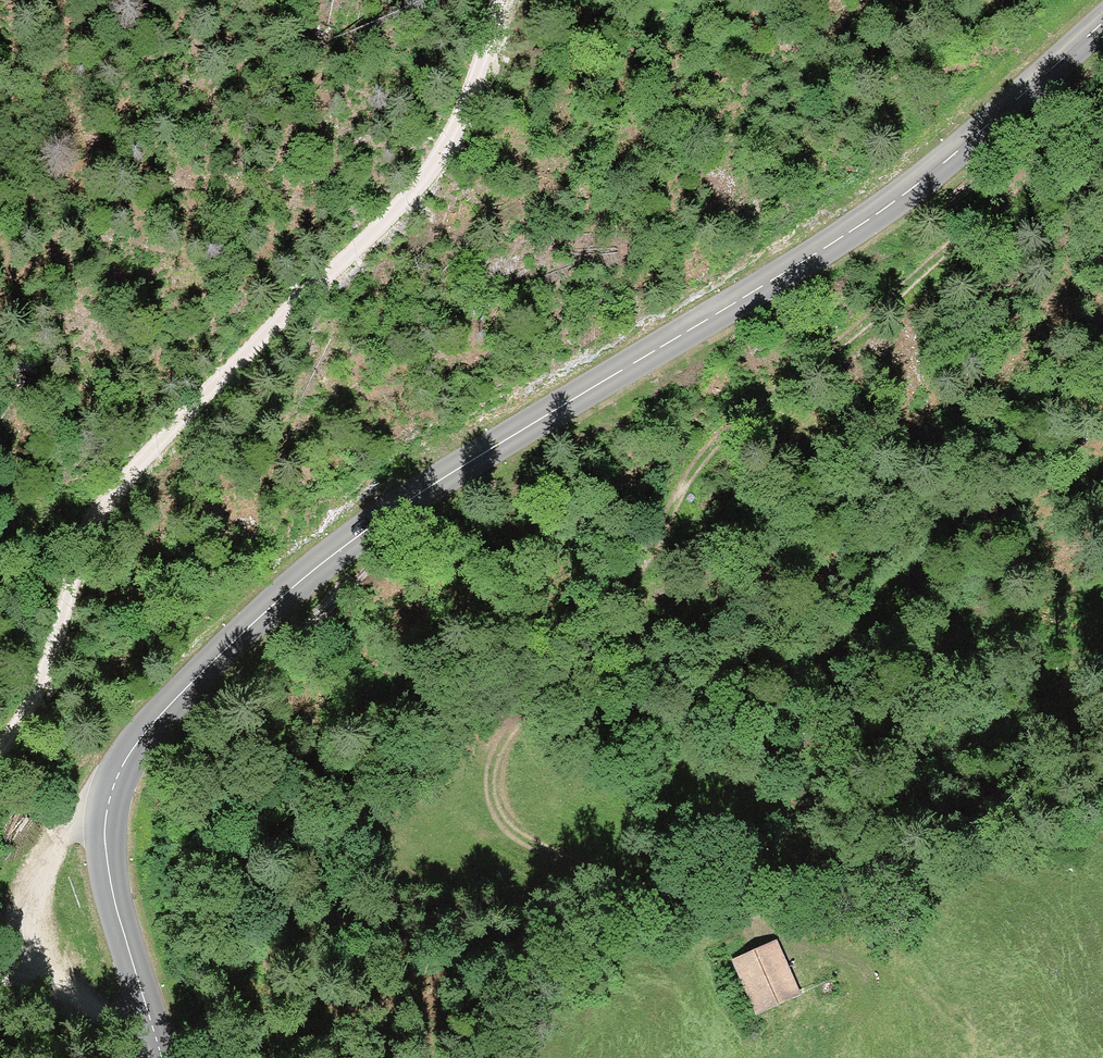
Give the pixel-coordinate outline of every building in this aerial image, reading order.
[(796,997),(775,948),(737,965),(757,1013),(796,997)]
